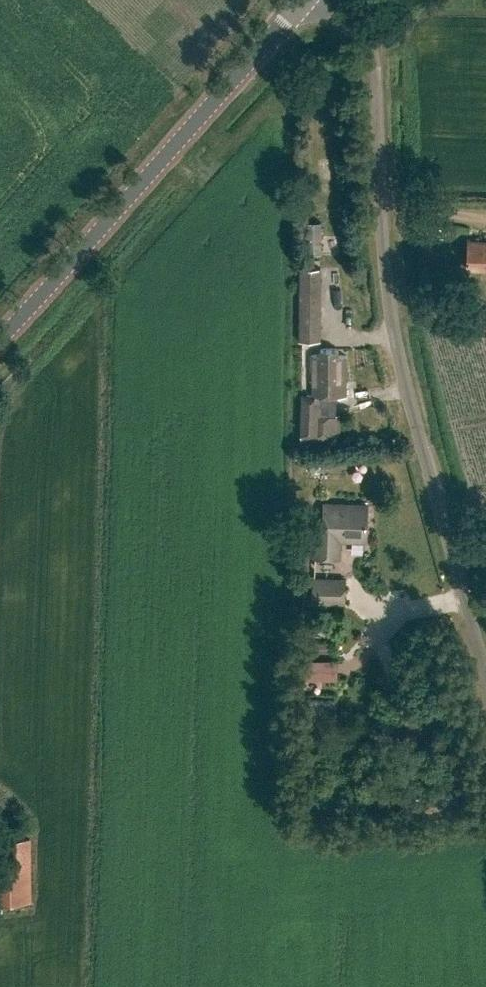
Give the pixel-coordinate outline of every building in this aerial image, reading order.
[(300,220),(299,251),(318,252),(319,221),(300,220)] [(468,240),(467,268),(485,269),(485,241),(468,240)] [(301,268),(300,341),(320,341),(321,268),(301,268)] [(338,355),(338,349),(321,348),(321,355),(312,354),(311,371),(312,371),(312,395),(301,395),(301,444),(340,444),(341,416),(336,416),(336,396),(346,396),(346,378),(349,378),(349,370),(346,370),(346,355),(338,355)] [(324,503),(324,523),(316,522),(314,557),(340,558),(341,541),(366,542),(368,504),(324,503)] [(346,578),(313,577),(312,604),(345,605),(346,578)] [(346,659),(310,659),(310,679),(346,680),(346,659)] [(29,839),(4,839),(4,845),(0,845),(0,896),(30,896),(29,839)]
